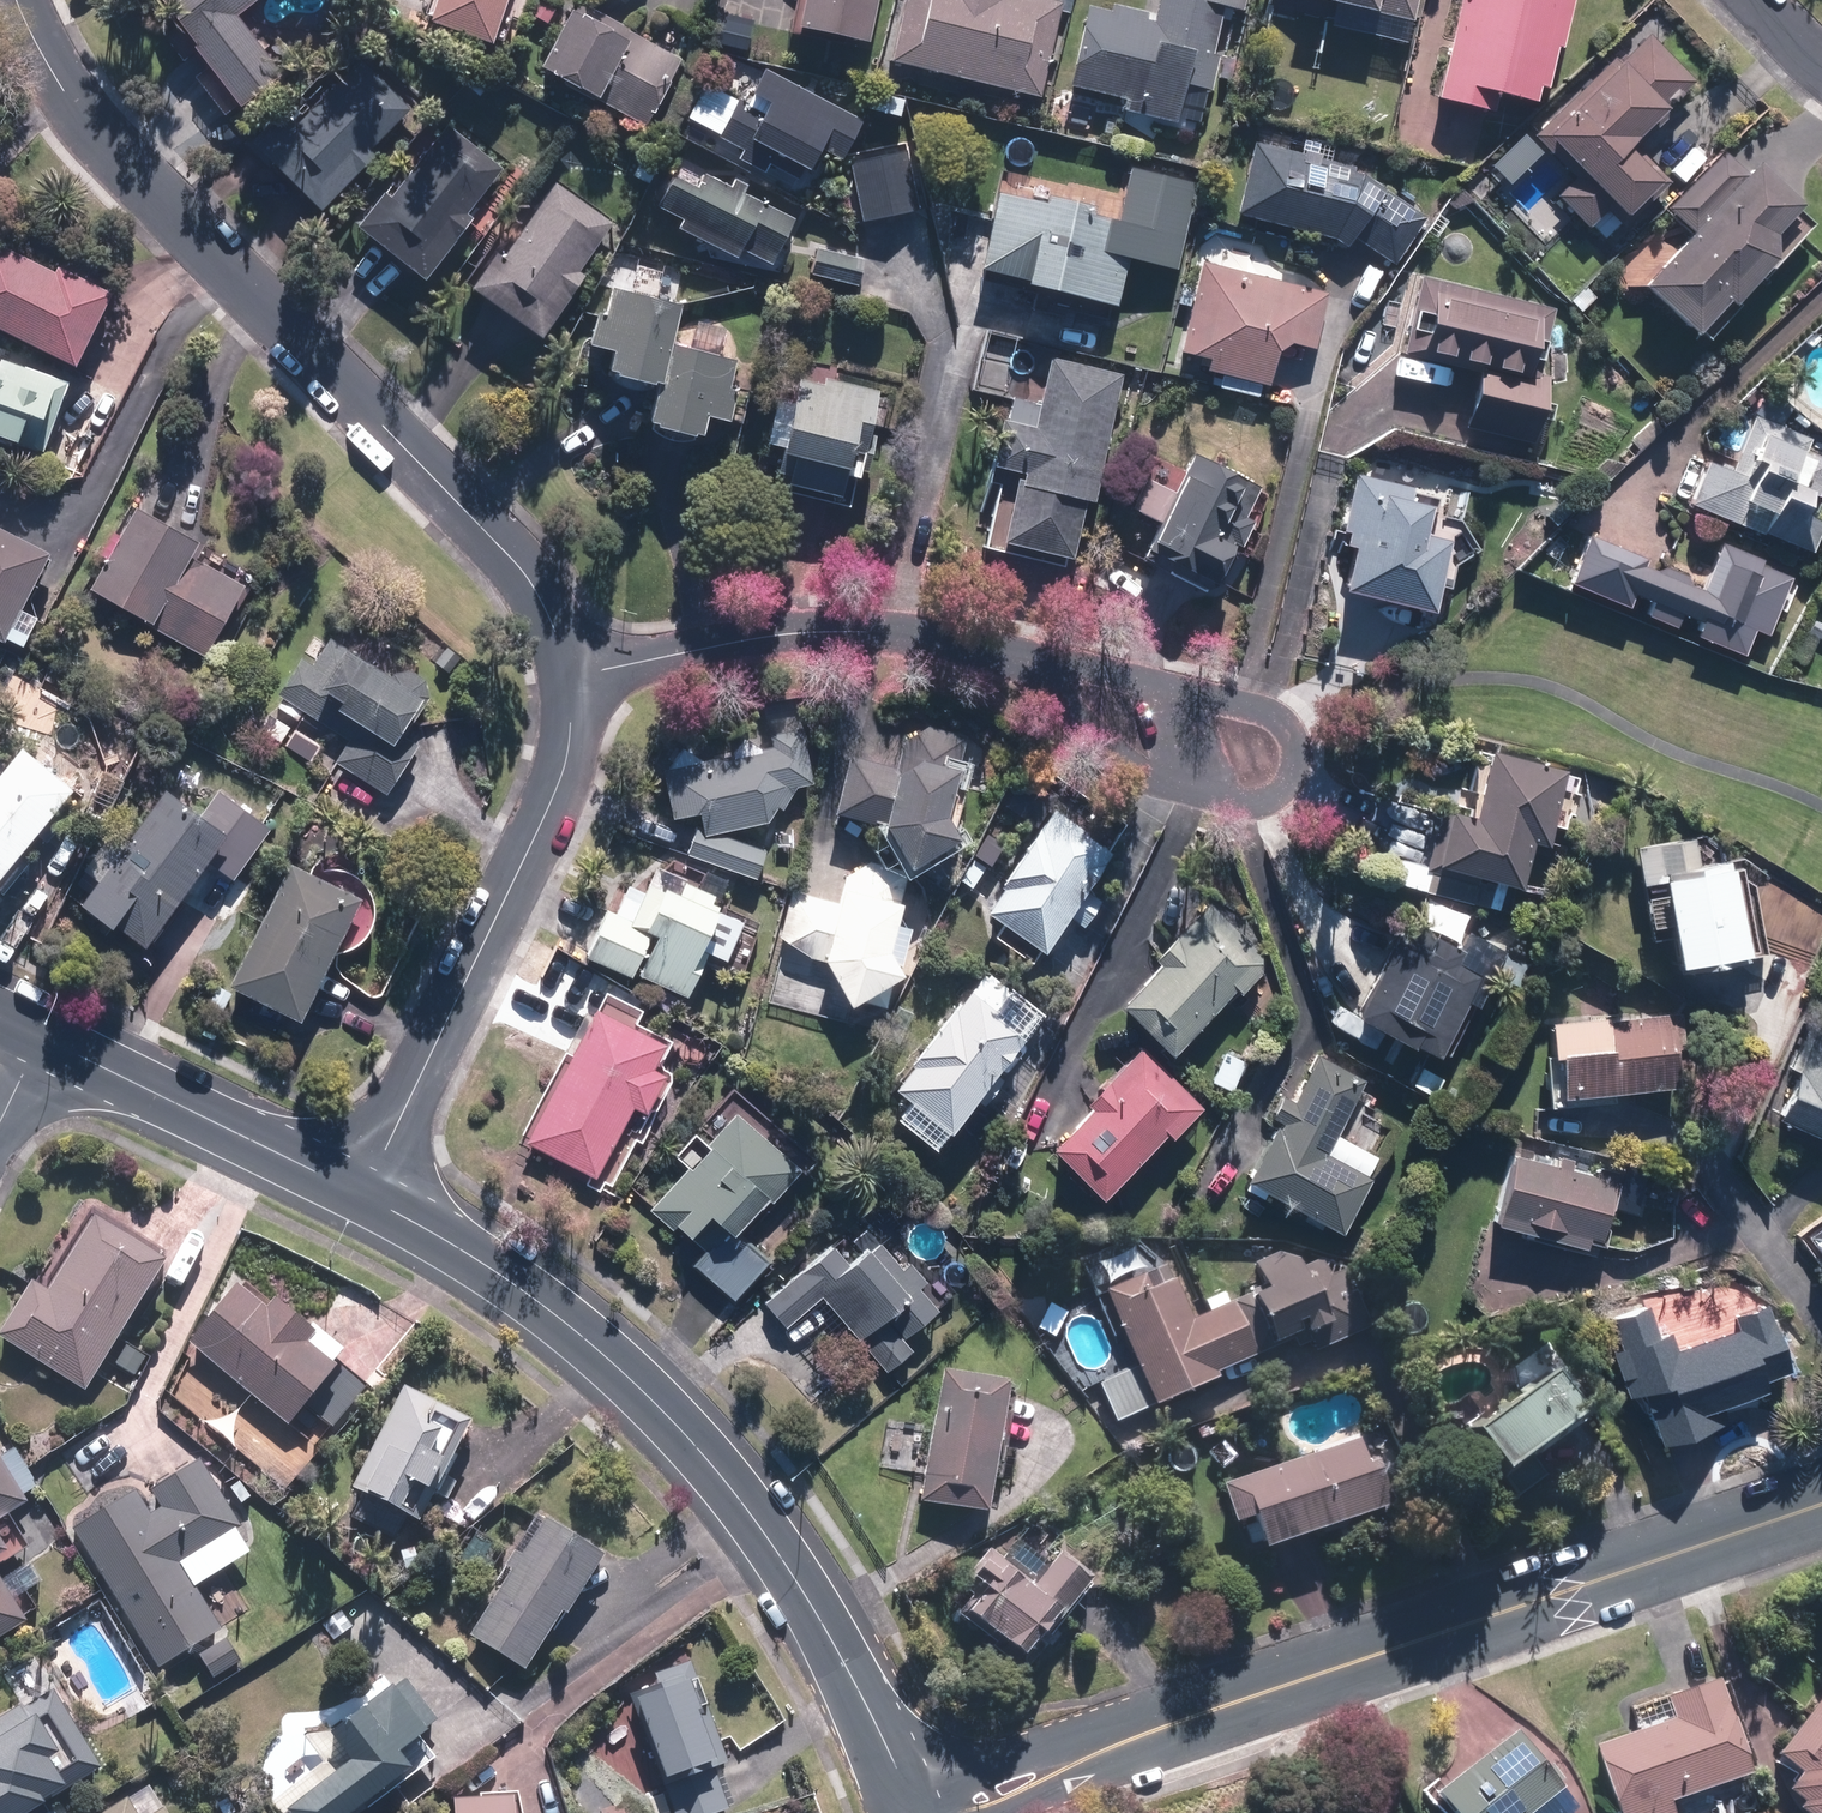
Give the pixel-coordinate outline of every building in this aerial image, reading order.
[(221,103),(272,63),(234,14),(253,0),(144,0),(142,2),(166,33),(156,40),(178,68),(187,60),(197,72),(187,80),(211,111),(221,103)] [(504,0),(430,0),(420,30),(486,53),(504,0)] [(786,36),(856,53),(868,0),(795,0),(786,36)] [(884,68),(1030,100),(1051,7),(1017,0),(899,0),(884,68)] [(1195,121),(1219,13),(1235,17),(1239,0),(1157,0),(1152,26),(1078,9),(1060,91),(1113,103),(1111,115),(1168,128),(1171,116),(1195,121)] [(1281,3),(1402,31),(1409,0),(1282,0),(1281,3)] [(1429,104),(1458,111),(1462,96),(1526,112),(1531,92),(1543,95),(1567,0),(1454,0),(1429,104)] [(558,17),(527,75),(638,133),(674,65),(618,35),(612,46),(558,17)] [(1599,213),(1620,234),(1666,186),(1627,148),(1656,117),(1639,101),(1671,67),(1639,37),(1610,67),(1605,61),(1530,139),(1569,176),(1549,197),(1582,230),(1599,213)] [(732,98),(758,112),(735,153),(791,184),(809,151),(832,164),(855,124),(722,50),(682,124),(709,139),(732,98)] [(296,123),(284,112),(240,156),(299,216),(408,109),(360,60),(296,123)] [(376,200),(349,231),(415,290),(468,230),(461,223),(501,179),(447,131),(381,205),(376,200)] [(1247,147),(1228,220),(1328,244),(1342,254),(1349,244),(1390,269),(1420,223),(1350,173),(1247,147)] [(1682,235),(1627,292),(1687,349),(1802,231),(1721,153),(1662,215),(1682,235)] [(1171,277),(1186,212),(1170,209),(1177,178),(1121,165),(1114,196),(998,170),(974,279),(1011,287),(1008,298),(1101,319),(1114,264),(1171,277)] [(672,238),(729,266),(736,253),(764,267),(787,221),(697,176),(690,189),(669,179),(653,211),(679,224),(672,238)] [(551,179),(460,294),(531,351),(581,288),(571,280),(613,228),(551,179)] [(810,250),(804,281),(858,291),(863,260),(810,250)] [(66,376),(107,300),(52,271),(48,280),(0,255),(0,341),(66,376)] [(1198,364),(1196,375),(1259,390),(1269,346),(1305,354),(1319,291),(1196,263),(1175,358),(1198,364)] [(1414,278),(1396,358),(1468,374),(1456,427),(1520,441),(1549,308),(1414,278)] [(640,405),(632,438),(690,453),(699,421),(715,425),(729,374),(663,357),(674,313),(606,295),(600,316),(589,313),(578,355),(597,360),(589,391),(640,405)] [(985,555),(1057,574),(1074,508),(1082,510),(1117,378),(1048,360),(1029,430),(997,421),(983,474),(1005,480),(985,555)] [(6,453),(8,447),(33,457),(59,388),(0,365),(0,451),(6,453)] [(773,458),(764,493),(826,509),(833,481),(849,485),(870,399),(792,380),(784,413),(768,410),(757,454),(773,458)] [(1701,458),(1681,505),(1804,557),(1820,520),(1800,512),(1805,501),(1812,504),(1821,481),(1821,460),(1802,452),(1807,441),(1746,416),(1724,467),(1701,458)] [(1136,556),(1198,589),(1218,553),(1232,560),(1250,528),(1236,520),(1254,487),(1192,453),(1170,494),(1145,480),(1125,517),(1150,530),(1136,556)] [(1473,552),(1456,524),(1427,517),(1433,498),(1350,478),(1333,547),(1344,550),(1332,595),(1420,617),(1428,585),(1440,588),(1445,569),(1473,552)] [(128,511),(81,594),(200,660),(238,592),(186,563),(195,548),(128,511)] [(3,646),(46,563),(0,539),(0,644),(3,646)] [(1760,640),(1785,580),(1713,550),(1697,588),(1579,539),(1559,587),(1734,659),(1745,634),(1760,640)] [(320,675),(298,661),(269,703),(360,763),(350,778),(374,794),(407,744),(395,735),(414,705),(334,653),(320,675)] [(808,784),(798,726),(761,732),(765,755),(658,774),(666,818),(690,814),(694,836),(759,824),(756,802),(781,798),(779,789),(808,784)] [(70,796),(16,748),(0,766),(0,874),(70,796)] [(1437,817),(1423,870),(1510,892),(1526,829),(1542,833),(1558,772),(1484,753),(1466,824),(1437,817)] [(828,816),(872,828),(892,867),(944,839),(933,823),(946,775),(891,760),(887,774),(843,762),(828,816)] [(160,788),(72,911),(141,960),(236,826),(198,800),(191,809),(160,788)] [(980,941),(1018,969),(1105,852),(1048,810),(970,916),(988,930),(980,941)] [(713,848),(688,840),(683,859),(749,880),(759,849),(717,836),(713,848)] [(1678,841),(1623,850),(1629,888),(1641,886),(1654,971),(1742,958),(1728,871),(1684,878),(1678,841)] [(284,861),(218,995),(293,1032),(356,903),(303,876),(305,872),(284,861)] [(807,960),(840,1008),(885,984),(904,910),(894,908),(903,873),(862,863),(841,877),(837,893),(829,891),(826,902),(784,892),(771,943),(807,960)] [(718,962),(733,925),(713,917),(718,902),(676,885),(670,899),(625,881),(611,914),(599,909),(579,959),(679,1000),(698,953),(718,962)] [(1249,969),(1259,959),(1208,908),(1108,1006),(1159,1057),(1224,994),(1250,1020),(1275,995),(1249,969)] [(1441,968),(1449,950),(1414,934),(1406,953),(1380,941),(1345,1021),(1431,1059),(1467,979),(1441,968)] [(1012,1039),(956,993),(879,1089),(935,1134),(1012,1039)] [(643,1060),(653,1038),(629,1027),(636,1011),(598,994),(591,1010),(583,1006),(521,1144),(591,1175),(620,1111),(641,1120),(663,1069),(643,1060)] [(1531,1026),(1538,1104),(1692,1091),(1685,1013),(1531,1026)] [(1821,1146),(1821,1026),(1812,1047),(1802,1042),(1764,1118),(1821,1146)] [(1040,1149),(1088,1199),(1156,1134),(1161,1139),(1194,1107),(1137,1047),(1084,1098),(1088,1103),(1040,1149)] [(1242,1062),(1218,1051),(1203,1083),(1227,1094),(1242,1062)] [(1268,1128),(1234,1184),(1324,1238),(1370,1162),(1322,1133),(1351,1085),(1309,1060),(1285,1099),(1273,1092),(1256,1121),(1268,1128)] [(727,1111),(641,1210),(697,1258),(689,1268),(727,1301),(762,1260),(733,1236),(792,1168),(727,1111)] [(1499,1153),(1482,1231),(1594,1255),(1611,1178),(1499,1153)] [(3,1336),(93,1391),(178,1256),(100,1207),(53,1282),(42,1274),(3,1336)] [(844,1274),(878,1314),(891,1303),(910,1326),(930,1309),(911,1286),(924,1275),(896,1243),(883,1254),(862,1229),(843,1245),(837,1237),(758,1304),(779,1329),(844,1274)] [(1362,1321),(1359,1312),(1388,1303),(1391,1310),(1422,1300),(1403,1250),(1345,1272),(1338,1255),(1295,1272),(1293,1262),(1248,1262),(1257,1296),(1241,1302),(1259,1349),(1291,1336),(1312,1356),(1347,1338),(1362,1321)] [(1187,1320),(1169,1272),(1104,1296),(1146,1407),(1247,1369),(1224,1307),(1187,1320)] [(253,1280),(200,1339),(321,1446),(376,1384),(346,1358),(358,1344),(293,1286),(279,1302),(253,1280)] [(1043,1305),(1031,1332),(1054,1342),(1066,1315),(1043,1305)] [(1665,1438),(1708,1424),(1702,1406),(1779,1381),(1763,1330),(1695,1352),(1691,1343),(1674,1349),(1669,1333),(1653,1337),(1646,1313),(1596,1329),(1629,1430),(1659,1420),(1665,1438)] [(877,1317),(862,1331),(890,1363),(906,1349),(877,1317)] [(1451,1440),(1486,1488),(1493,1483),(1507,1502),(1541,1477),(1527,1458),(1584,1416),(1549,1369),(1451,1440)] [(416,1379),(362,1481),(417,1510),(436,1475),(449,1482),(464,1453),(451,1446),(472,1409),(416,1379)] [(994,1391),(928,1380),(908,1501),(974,1511),(994,1391)] [(1351,1444),(1212,1492),(1221,1519),(1236,1514),(1251,1557),(1376,1514),(1351,1444)] [(80,1521),(158,1668),(199,1646),(215,1677),(246,1661),(204,1582),(260,1552),(207,1454),(80,1521)] [(37,1616),(24,1595),(50,1579),(32,1550),(41,1545),(20,1511),(36,1501),(13,1464),(8,1467),(0,1455),(0,1639),(37,1616)] [(615,1549),(558,1513),(480,1635),(537,1671),(615,1549)] [(983,1552),(950,1590),(965,1603),(951,1619),(1016,1675),(1088,1591),(1052,1559),(1039,1573),(1006,1544),(992,1560),(983,1552)] [(669,1677),(646,1685),(677,1773),(733,1753),(699,1656),(666,1667),(669,1677)] [(1714,1679),(1625,1708),(1634,1735),(1588,1750),(1609,1812),(1667,1812),(1664,1803),(1746,1776),(1714,1679)] [(304,1812),(358,1812),(430,1756),(418,1741),(433,1729),(396,1681),(341,1724),(366,1756),(299,1808),(304,1812)] [(1766,1760),(1787,1778),(1771,1797),(1786,1809),(1783,1812),(1821,1812),(1821,1689),(1766,1760)] [(106,1767),(59,1690),(0,1727),(0,1812),(32,1812),(106,1767)] [(1436,1812),(1567,1812),(1507,1735),(1424,1798),(1436,1812)] [(104,1812),(173,1812),(155,1783),(104,1812)] [(536,1789),(474,1790),(474,1812),(537,1812),(536,1789)]
